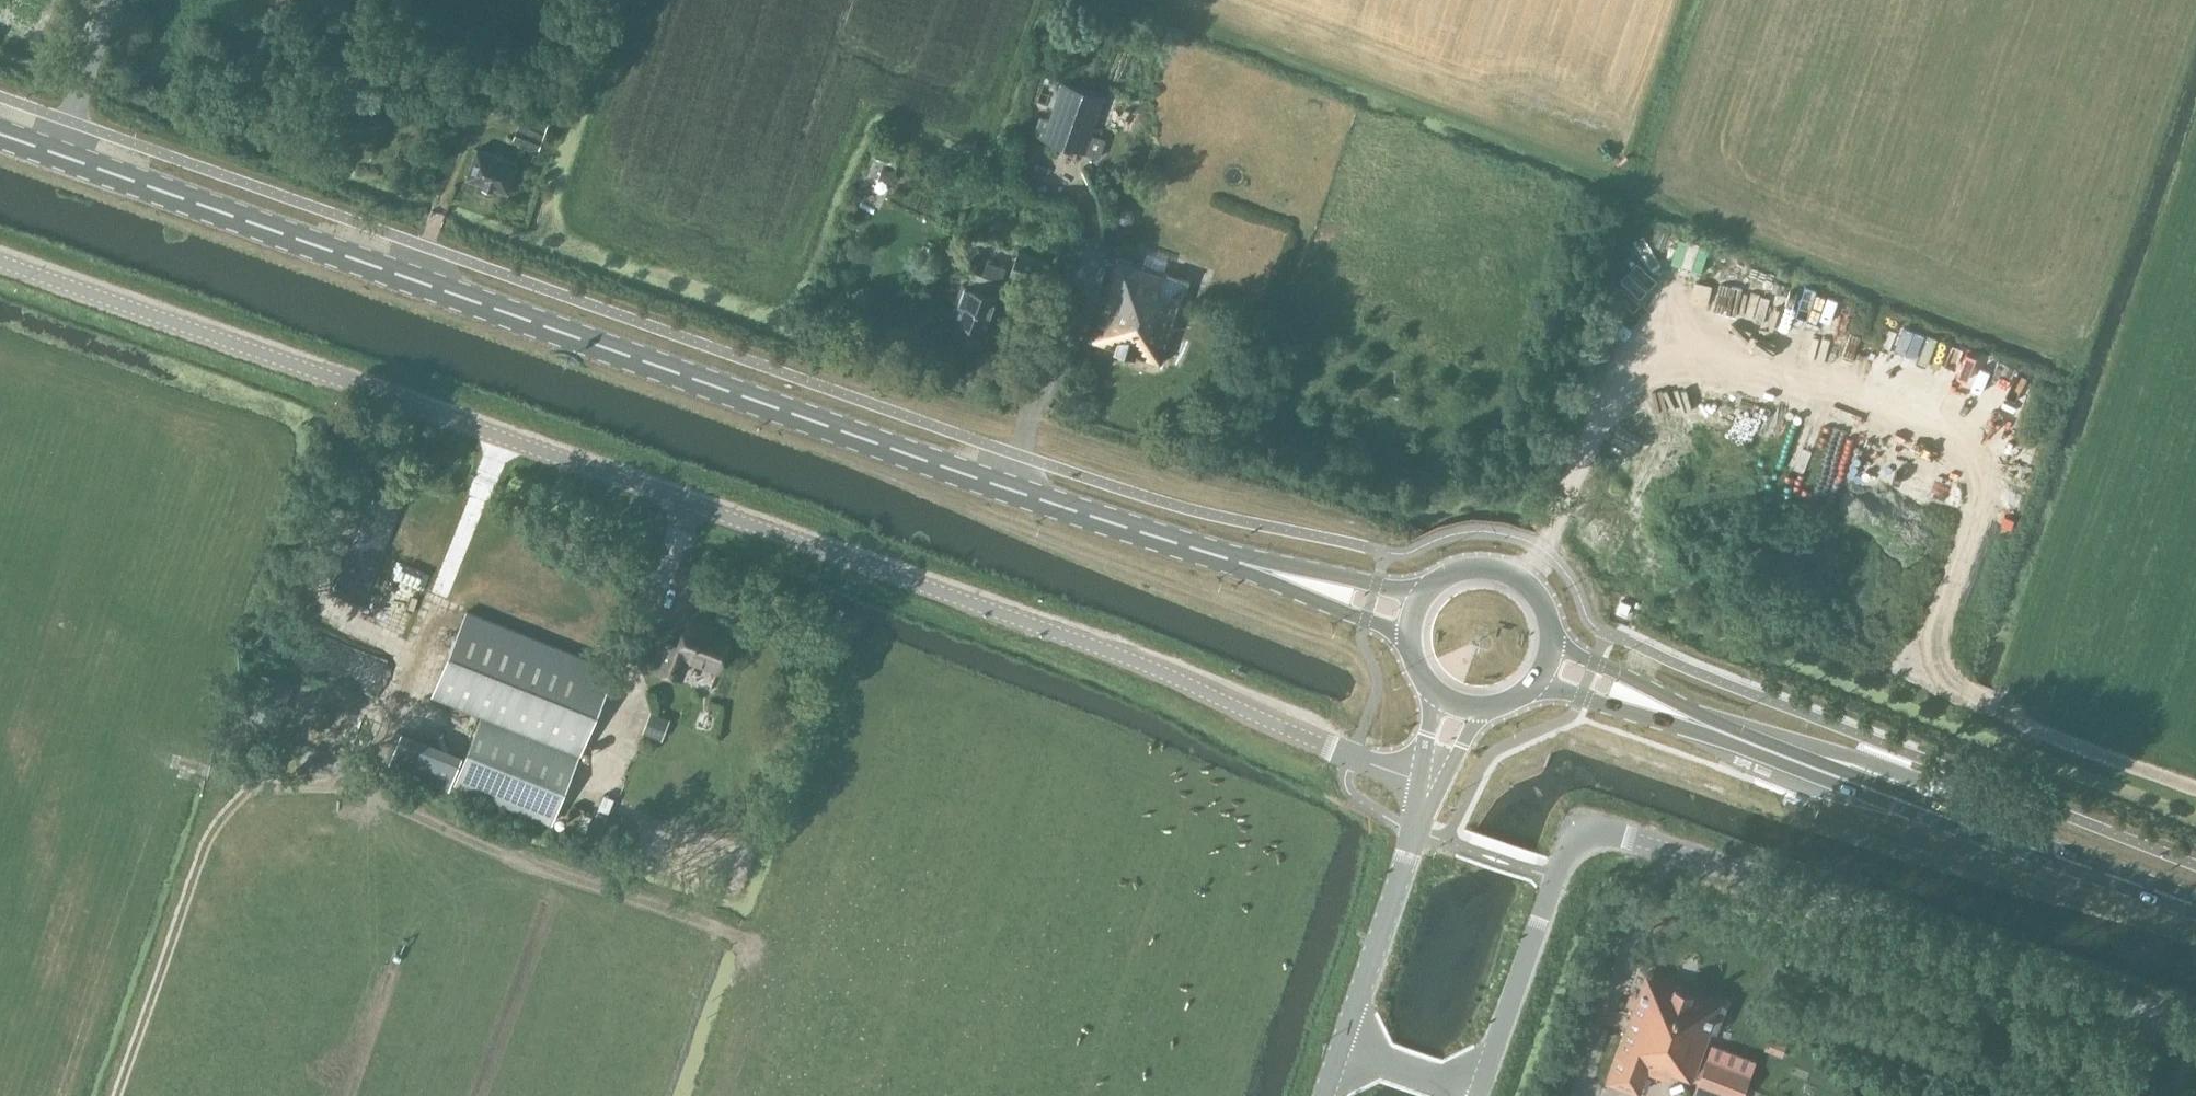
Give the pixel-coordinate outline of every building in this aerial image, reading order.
[(1043,138),(1086,153),(1100,159),(1107,140),(1092,135),(1106,97),(1063,82),(1043,138)] [(514,139),(540,148),(549,123),(533,118),(530,127),(520,124),(514,139)] [(468,178),(509,192),(518,163),(478,149),(468,178)] [(1011,273),(1044,285),(1052,263),(1019,252),(1011,273)] [(1092,339),(1161,362),(1188,280),(1119,256),(1092,339)] [(984,275),(974,272),(969,286),(964,284),(957,303),(962,305),(957,318),(986,328),(1003,282),(1001,281),(1005,268),(989,262),(984,275)] [(1497,483),(1506,486),(1509,477),(1500,474),(1497,483)] [(455,784),(552,823),(615,670),(467,611),(433,696),(482,715),(455,784)] [(732,635),(713,628),(713,625),(693,617),(681,645),(666,639),(655,669),(685,680),(691,663),(718,672),(732,635)] [(1722,1001),(1647,973),(1607,1081),(1641,1094),(1644,1086),(1665,1093),(1669,1080),(1670,1080),(1672,1073),(1693,1080),(1711,1030),(1717,1032),(1727,1005),(1722,1003),(1722,1001)] [(1768,1044),(1779,1049),(1783,1041),(1771,1036),(1768,1044)] [(1724,1095),(1743,1095),(1751,1073),(1708,1057),(1697,1086),(1724,1095)]
